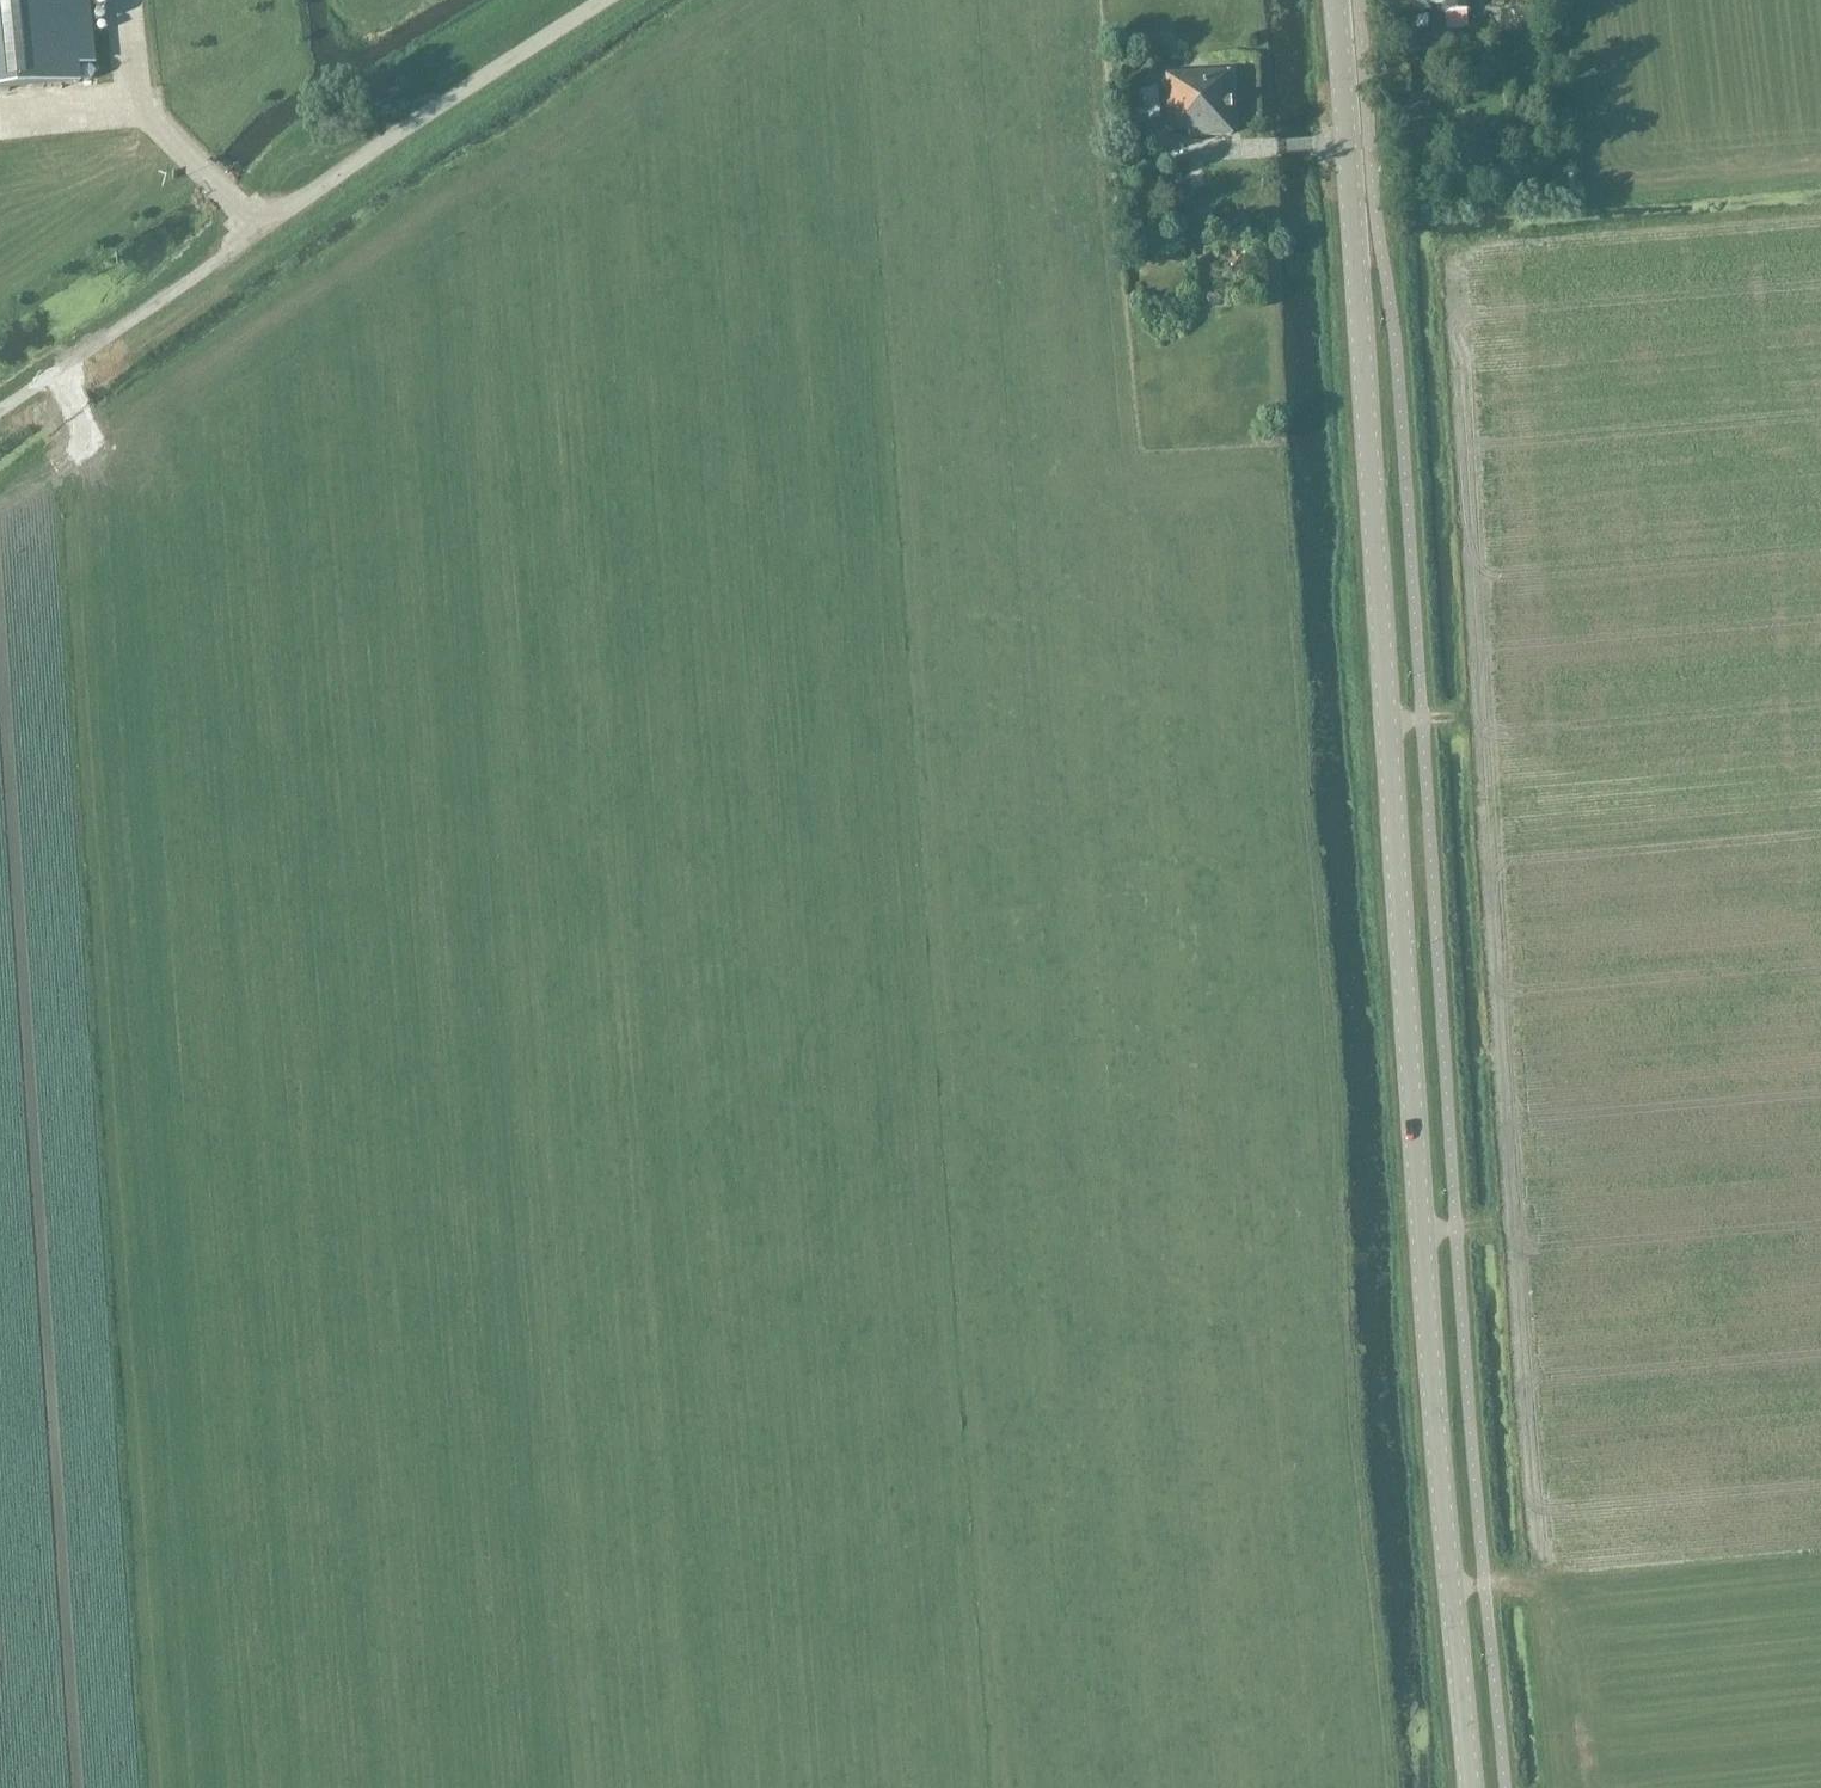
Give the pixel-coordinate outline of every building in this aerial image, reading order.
[(78,83),(76,66),(89,65),(83,0),(0,0),(0,90),(78,83)] [(1391,1),(1392,1),(1393,12),(1411,10),(1411,12),(1431,10),(1430,5),(1442,4),(1443,13),(1445,13),(1447,32),(1468,30),(1466,11),(1472,11),(1471,0),(1391,0),(1391,1)] [(1190,132),(1190,137),(1232,135),(1229,72),(1167,75),(1170,133),(1190,132)]
